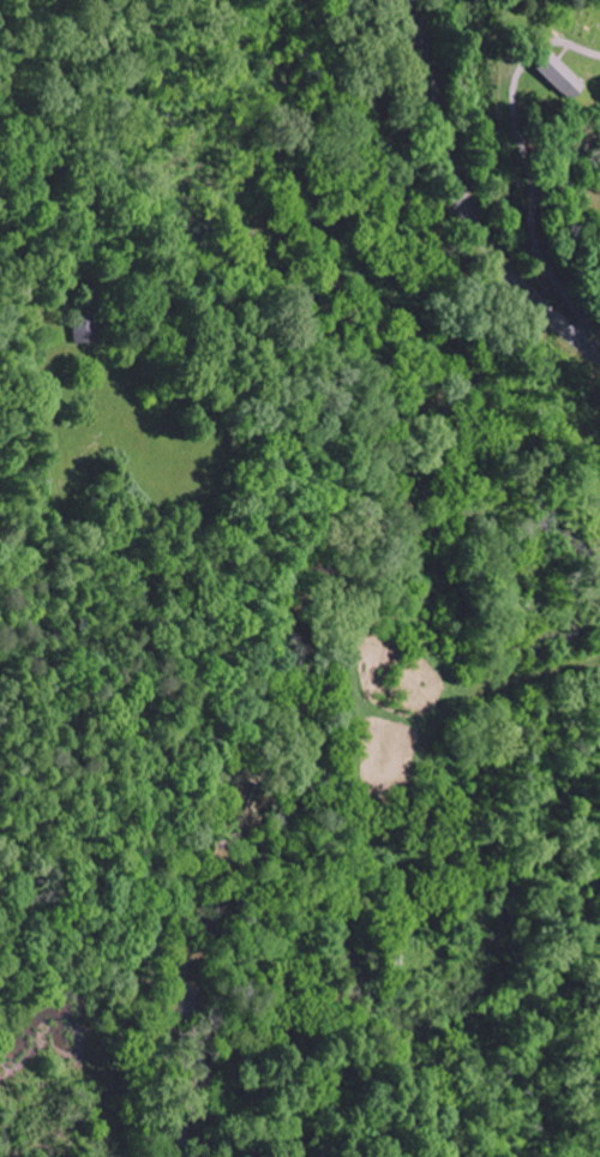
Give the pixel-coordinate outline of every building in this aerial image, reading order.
[(571,102),(587,85),(551,52),(535,69),(571,102)] [(95,341),(91,316),(67,319),(71,345),(95,341)]
